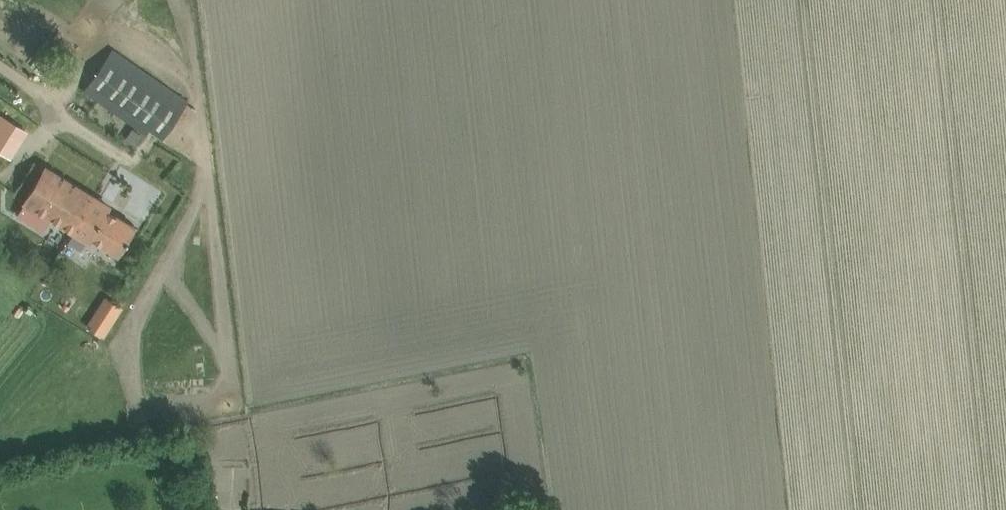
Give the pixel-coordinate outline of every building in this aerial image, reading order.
[(181,113),(167,103),(171,97),(110,55),(86,89),(162,142),(181,113)] [(7,157),(22,127),(0,116),(0,154),(7,157)] [(132,147),(142,134),(132,127),(122,140),(132,147)] [(45,166),(24,200),(88,240),(90,236),(118,253),(135,226),(107,209),(109,205),(45,166)] [(105,295),(99,306),(116,316),(122,306),(105,295)]
